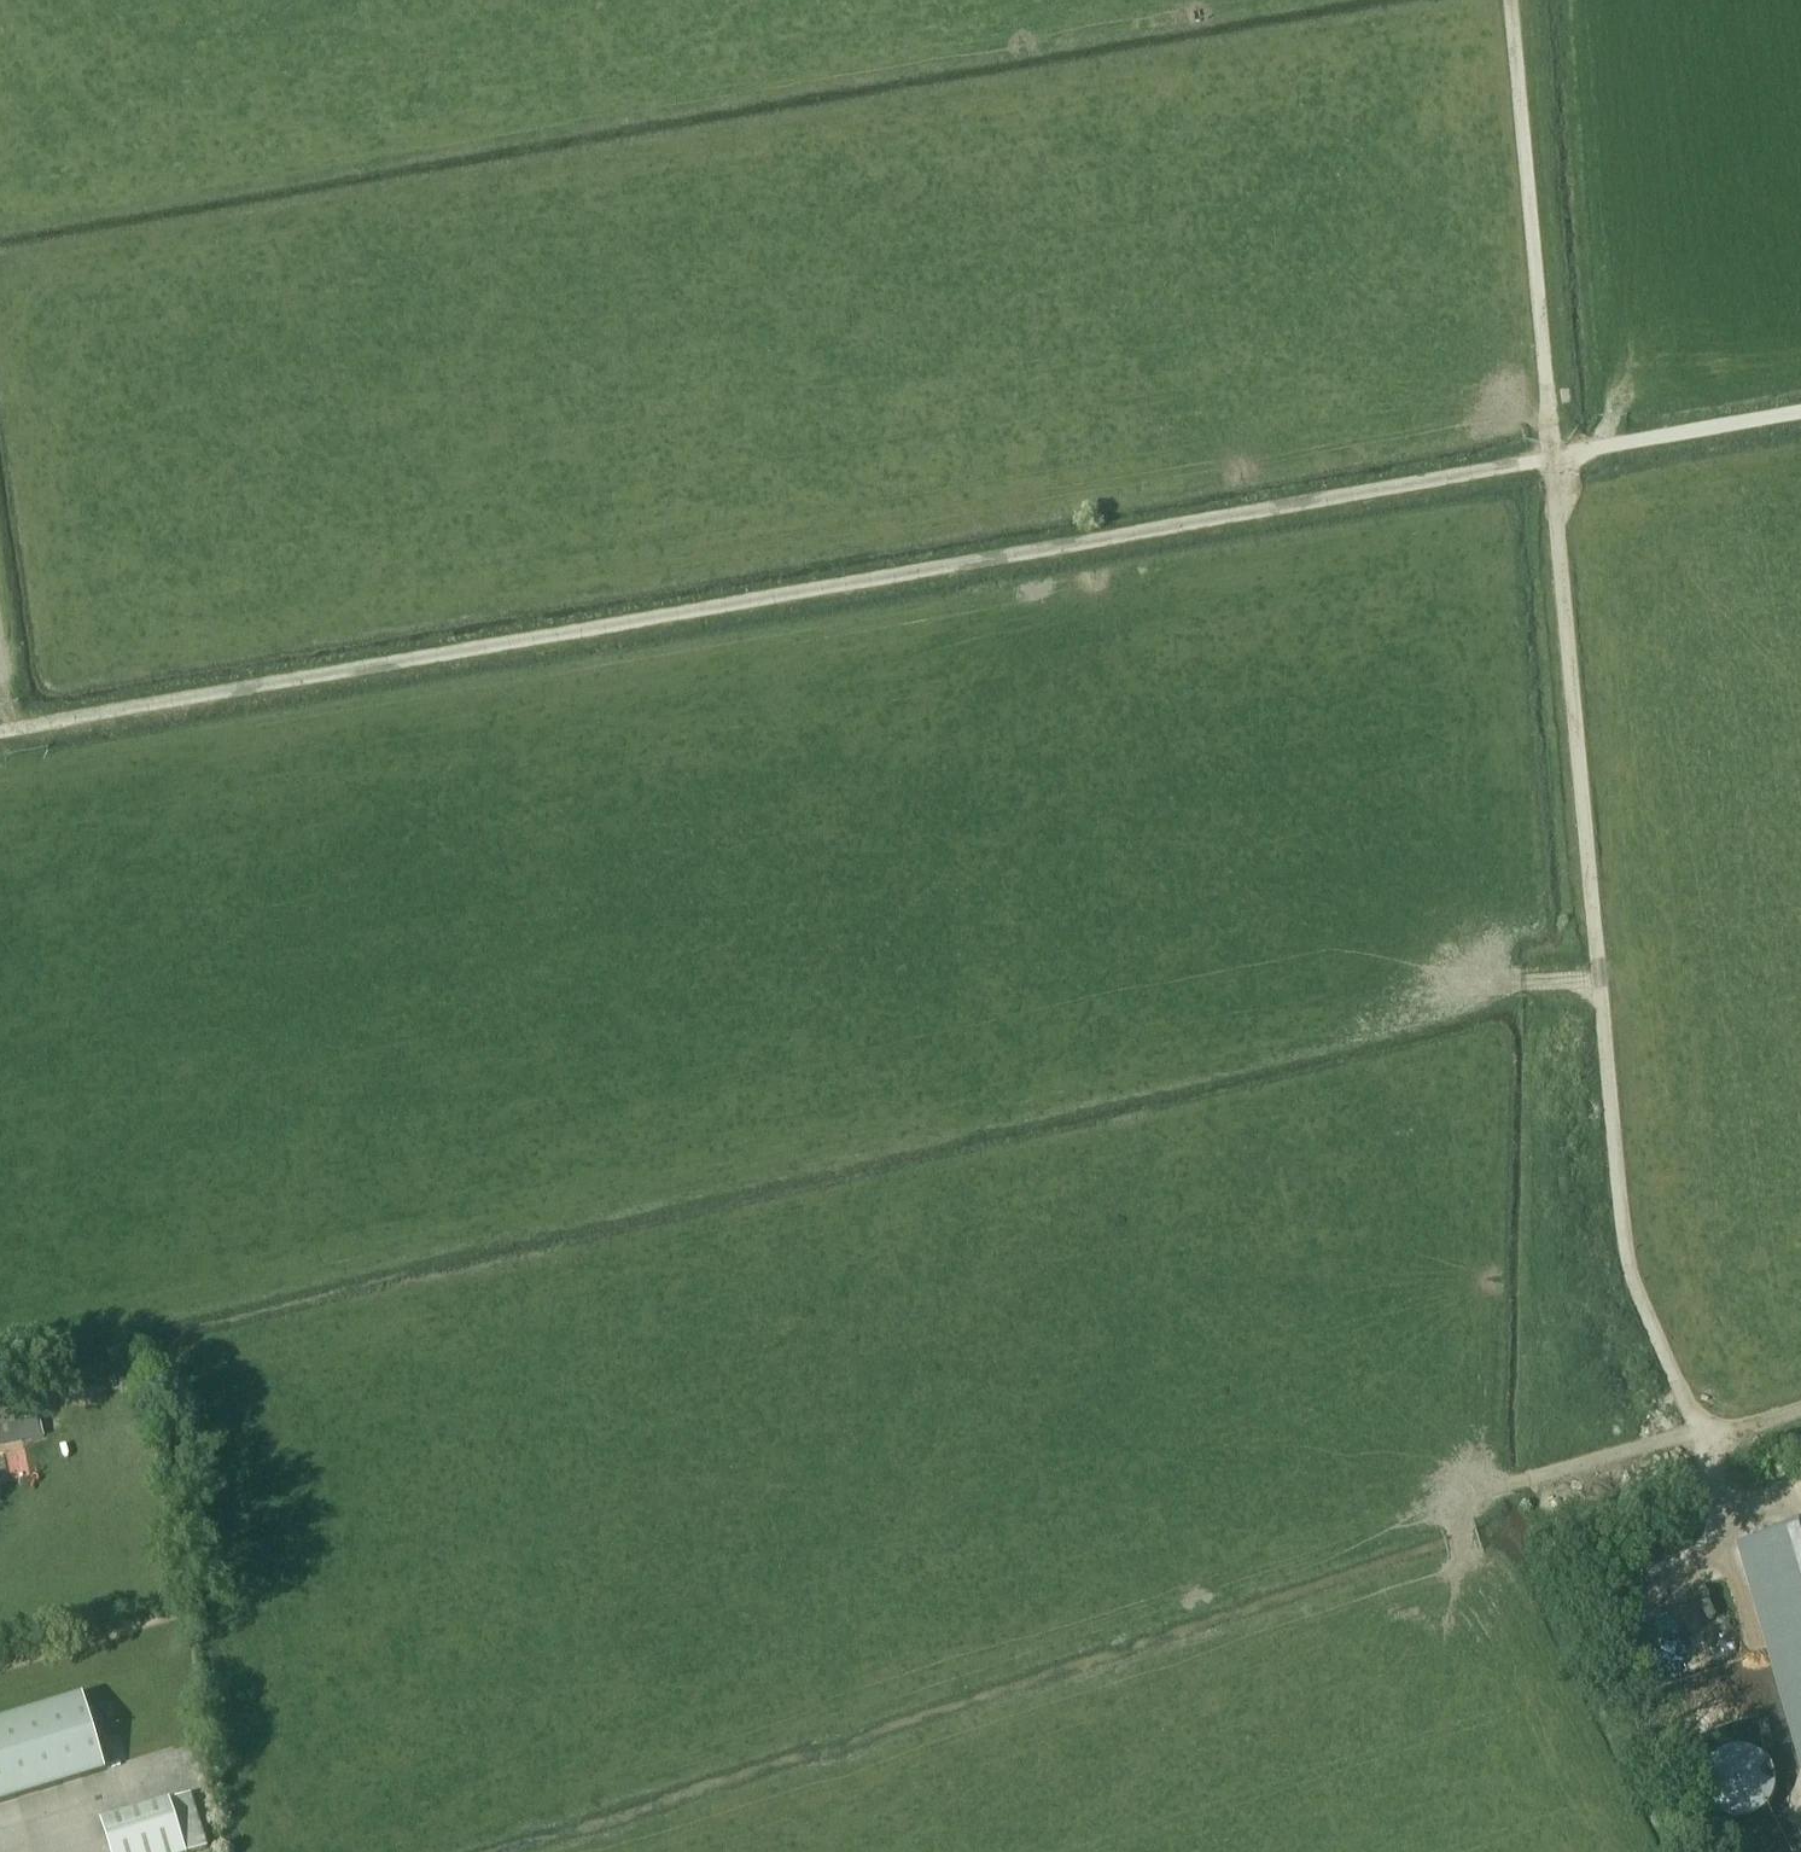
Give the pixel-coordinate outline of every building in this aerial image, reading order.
[(15,1399),(0,1402),(0,1426),(19,1423),(15,1399)] [(1742,1546),(1800,1752),(1800,1529),(1742,1546)] [(81,1695),(0,1721),(0,1803),(105,1770),(81,1695)] [(1763,1746),(1752,1743),(1741,1743),(1730,1746),(1721,1753),(1714,1763),(1711,1774),(1712,1786),(1716,1796),(1723,1805),(1733,1811),(1744,1814),(1755,1813),(1765,1809),(1774,1802),(1780,1793),(1783,1782),(1782,1771),(1779,1761),(1772,1752),(1763,1746)] [(207,1846),(195,1807),(203,1805),(199,1790),(101,1820),(111,1851),(188,1851),(207,1846)]
